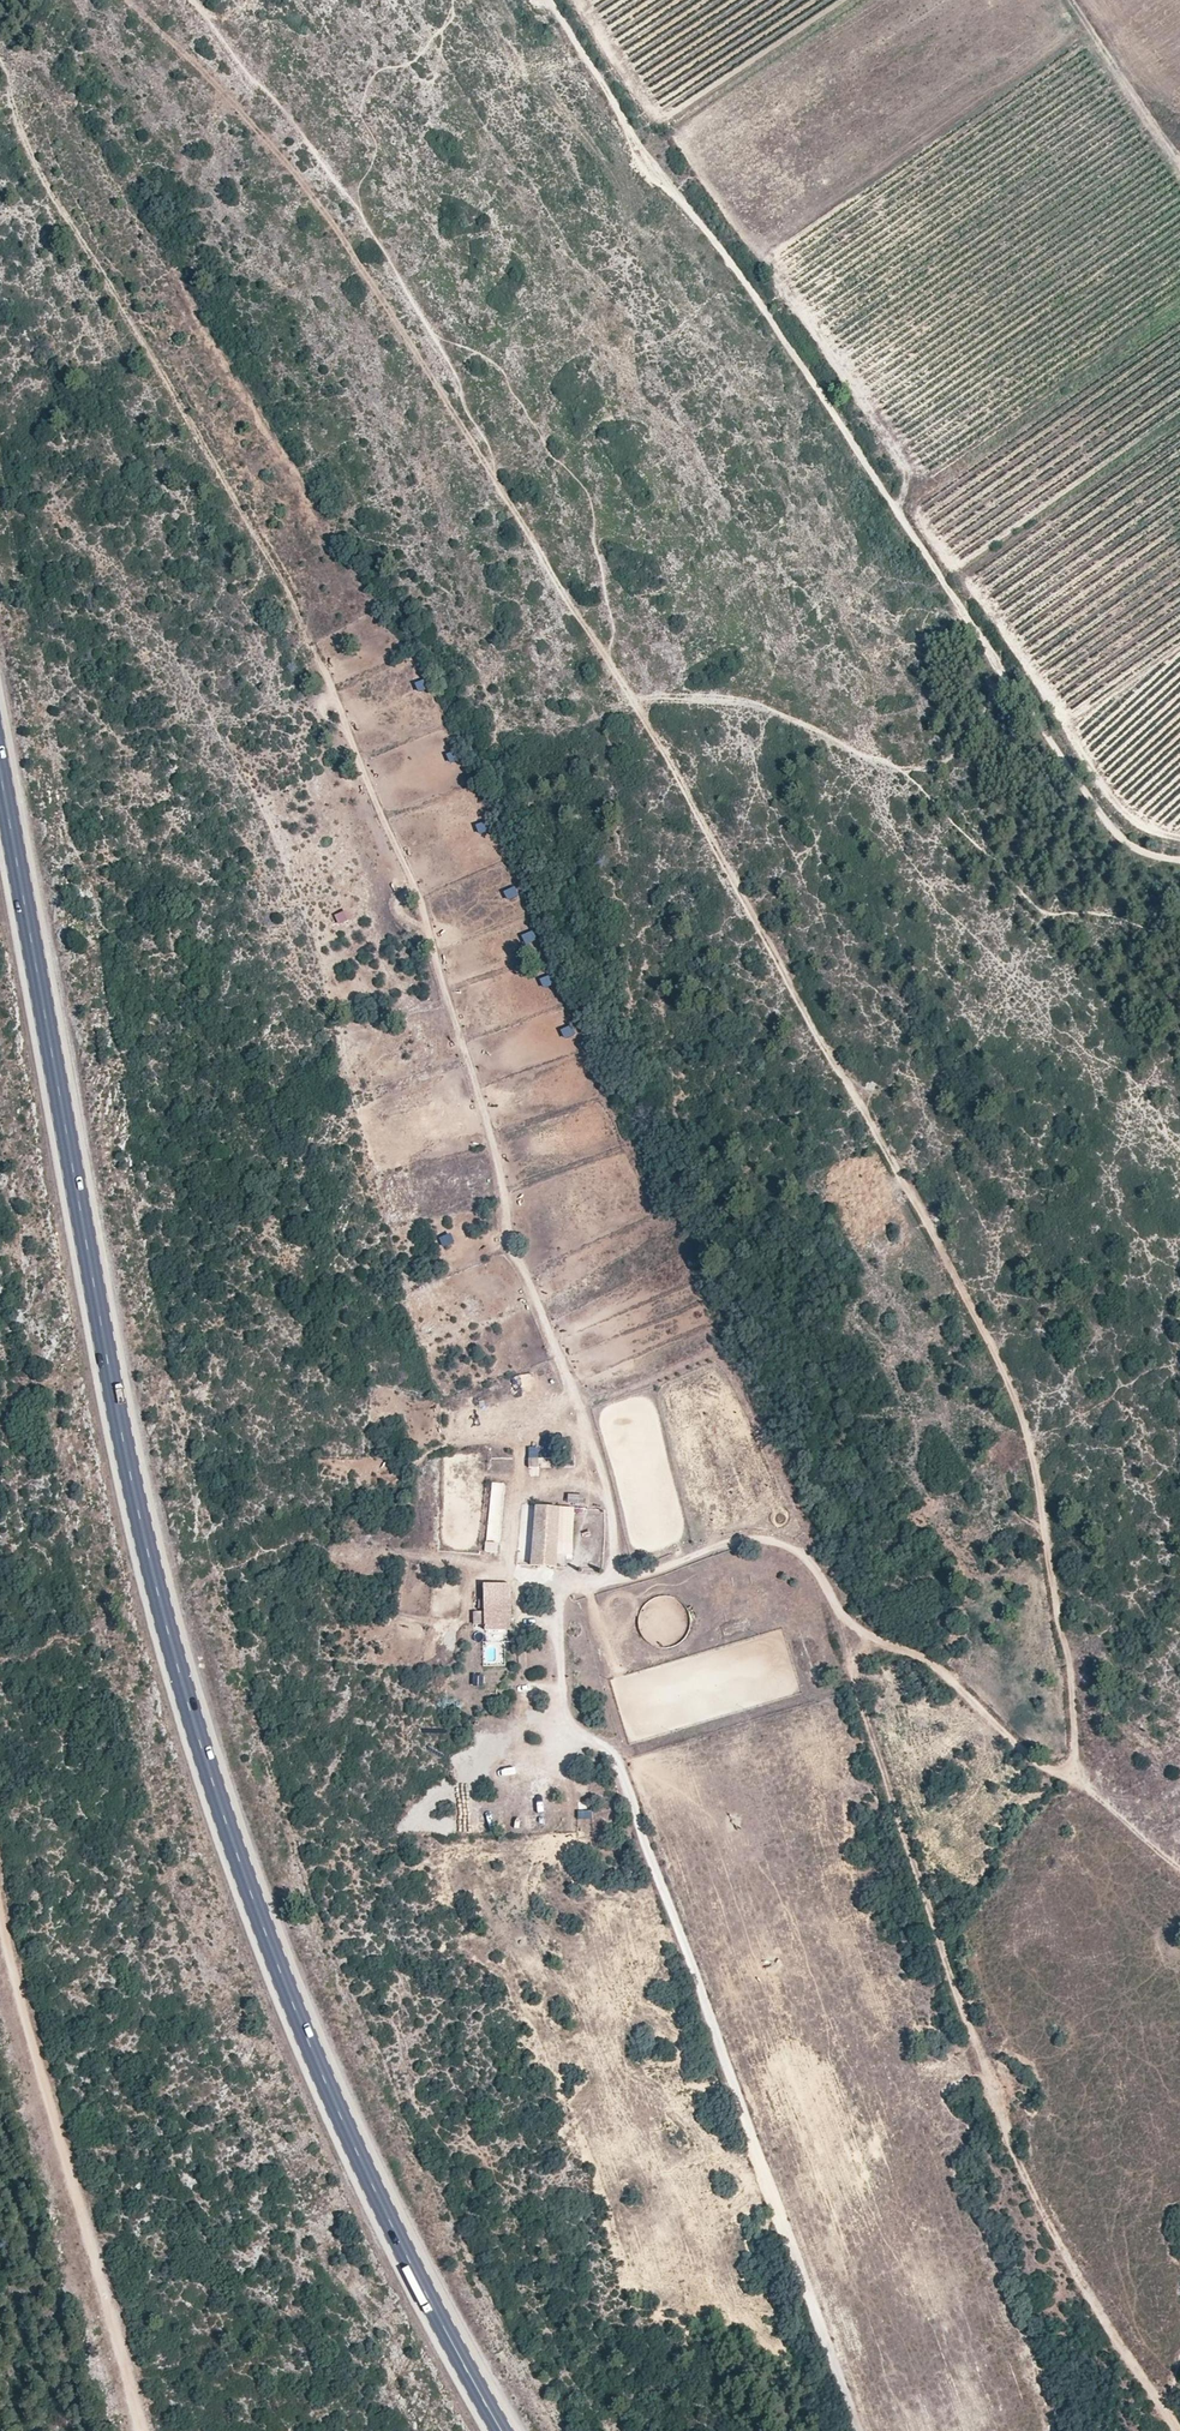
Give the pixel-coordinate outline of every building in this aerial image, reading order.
[(475,824),(479,834),(489,831),(485,821),(475,824)] [(514,885),(503,891),(508,900),(519,894),(514,885)] [(338,924),(351,918),(347,909),(334,915),(338,924)] [(534,931),(522,935),(525,944),(537,940),(534,931)] [(552,974),(540,978),(543,988),(555,984),(552,974)] [(564,1039),(575,1034),(572,1025),(560,1029),(564,1039)] [(439,1237),(443,1247),(454,1243),(450,1233),(439,1237)] [(465,1428),(474,1427),(474,1415),(465,1416),(465,1428)] [(539,1457),(539,1446),(528,1446),(528,1475),(538,1475),(539,1467),(554,1467),(554,1457),(539,1457)] [(501,1553),(503,1482),(489,1482),(487,1553),(501,1553)] [(585,1504),(586,1494),(568,1493),(567,1503),(585,1504)] [(532,1566),(556,1567),(558,1505),(534,1504),(533,1540),(532,1554),(532,1566)] [(483,1599),(510,1598),(509,1582),(482,1583),(483,1599)] [(510,1598),(483,1599),(483,1611),(484,1624),(484,1629),(510,1629),(510,1598)] [(484,1624),(483,1611),(473,1612),(473,1625),(484,1624)] [(476,1724),(476,1732),(494,1732),(494,1724),(476,1724)]
